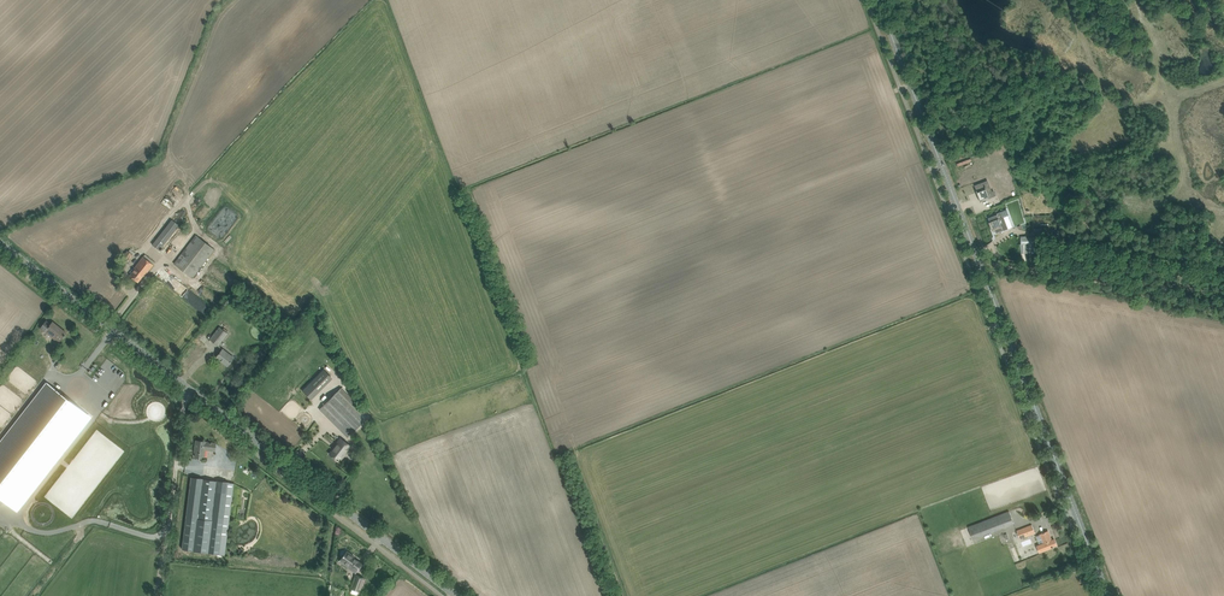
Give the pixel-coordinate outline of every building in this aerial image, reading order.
[(993,167),(984,170),(983,167),(976,170),(978,175),(985,172),(988,180),(997,177),(995,171),(993,167)] [(988,181),(976,185),(978,189),(977,190),(977,191),(981,201),(982,201),(993,197),(991,191),(992,191),(988,181)] [(1007,210),(988,217),(989,220),(988,220),(991,228),(994,227),(995,230),(996,233),(1008,228),(1012,227),(1008,215),(1009,215),(1007,210)] [(179,225),(172,219),(157,239),(164,244),(179,225)] [(196,235),(174,264),(192,278),(214,250),(196,235)] [(1021,244),(1021,249),(1022,253),(1039,253),(1038,243),(1036,243),(1035,237),(1026,237),(1026,236),(1021,236),(1021,244)] [(159,250),(164,244),(157,239),(152,245),(159,250)] [(128,250),(122,258),(126,262),(132,254),(128,250)] [(135,269),(134,271),(130,276),(138,282),(143,275),(144,276),(153,265),(143,256),(134,268),(135,269)] [(46,321),(41,328),(50,335),(51,334),(60,341),(64,335),(64,336),(65,335),(65,334),(66,333),(52,322),(50,325),(46,321)] [(220,327),(210,339),(218,345),(227,333),(220,327)] [(222,349),(220,352),(216,357),(227,366),(234,358),(222,349)] [(321,384),(314,377),(302,390),(308,397),(321,384)] [(341,387),(337,392),(320,408),(348,436),(369,415),(341,387)] [(0,448),(0,496),(15,507),(84,419),(46,389),(0,448)] [(341,438),(338,441),(335,446),(335,447),(330,454),(338,460),(350,446),(341,438)] [(195,457),(204,458),(205,449),(215,451),(216,443),(206,442),(196,440),(195,450),(196,450),(195,457)] [(234,483),(228,482),(191,477),(187,513),(190,513),(190,517),(186,516),(182,549),(219,554),(225,555),(234,483)] [(1009,511),(968,526),(973,539),(1014,523),(1009,511)] [(1032,523),(1017,529),(1020,539),(1036,533),(1032,523)] [(1048,531),(1042,533),(1040,535),(1043,543),(1036,545),(1039,552),(1052,547),(1052,548),(1053,547),(1057,545),(1054,539),(1052,540),(1048,531)] [(347,551),(339,561),(355,573),(358,569),(362,564),(351,556),(352,555),(347,551)] [(355,575),(353,580),(363,584),(365,579),(355,575)] [(353,580),(350,589),(359,592),(363,584),(353,580)]
